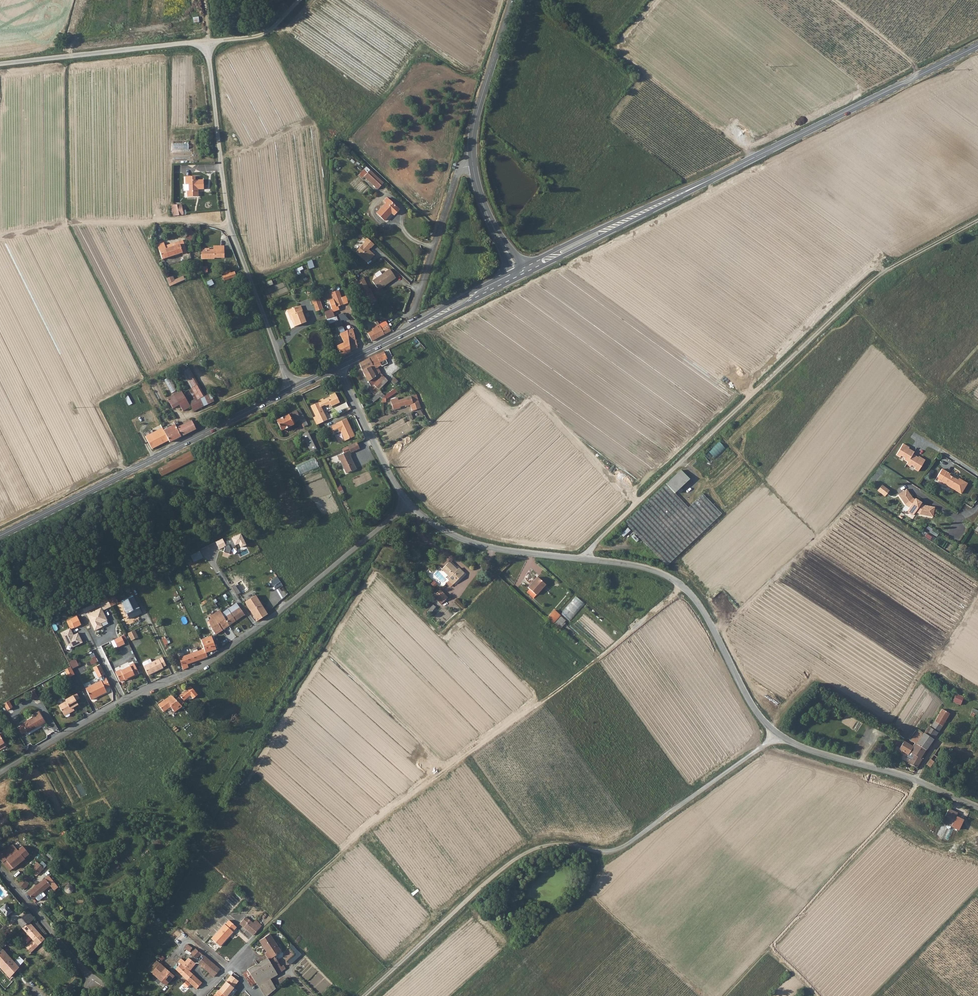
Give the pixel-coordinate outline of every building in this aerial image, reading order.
[(387,183),(370,167),(365,172),(368,176),(382,188),(387,183)] [(368,176),(365,172),(360,178),(363,181),(365,180),(368,176)] [(378,192),(382,188),(368,176),(365,180),(378,192)] [(194,177),(184,177),(185,185),(188,185),(188,191),(186,191),(186,197),(196,197),(196,190),(203,190),(203,181),(194,181),(194,177)] [(392,213),(395,215),(399,211),(387,200),(383,203),(385,205),(376,214),(384,221),(390,215),(392,213)] [(177,205),(179,215),(187,215),(186,208),(185,207),(183,207),(182,208),(181,205),(177,205)] [(187,239),(192,241),(196,232),(191,230),(187,239)] [(368,238),(356,251),(368,262),(375,255),(370,250),(374,245),(368,238)] [(175,246),(165,249),(164,246),(164,243),(157,245),(162,260),(182,254),(182,255),(186,254),(183,241),(174,243),(175,246)] [(202,250),(202,255),(201,260),(214,260),(214,259),(225,259),(224,250),(202,250)] [(384,285),(384,286),(396,278),(390,270),(382,275),(380,271),(375,275),(377,279),(372,282),(378,289),(384,285)] [(234,273),(222,277),(224,282),(236,278),(234,273)] [(175,279),(174,276),(168,278),(170,286),(186,280),(184,276),(175,279)] [(362,279),(355,283),(364,299),(372,294),(369,289),(367,289),(362,279)] [(336,308),(347,304),(345,300),(340,301),(336,292),(329,294),(331,300),(327,302),(331,313),(338,311),(336,308)] [(323,309),(322,308),(319,298),(311,301),(312,305),(313,304),(316,311),(323,309)] [(293,321),(296,327),(306,323),(299,307),(287,312),(291,321),(293,321)] [(381,328),(384,335),(387,333),(391,331),(388,324),(381,328)] [(384,335),(381,328),(379,325),(372,329),(373,331),(368,333),(371,341),(384,335)] [(352,329),(347,330),(350,352),(357,349),(356,340),(355,340),(352,329)] [(350,352),(347,330),(346,331),(340,334),(342,339),(344,342),(338,346),(341,357),(350,352)] [(333,334),(338,346),(344,342),(342,339),(338,342),(337,339),(338,339),(336,333),(333,334)] [(370,367),(375,375),(380,372),(376,364),(387,359),(383,351),(369,358),(373,366),(370,367)] [(376,377),(375,375),(370,367),(373,366),(369,358),(359,363),(368,381),(376,377)] [(373,385),(379,389),(388,380),(382,375),(373,385)] [(169,385),(173,392),(177,390),(173,382),(169,385)] [(189,389),(193,398),(199,395),(201,393),(196,385),(189,389)] [(379,389),(373,385),(368,389),(374,395),(379,389)] [(189,406),(182,393),(180,390),(173,394),(181,410),(189,406)] [(205,405),(213,401),(208,390),(201,393),(199,395),(205,405)] [(318,403),(310,406),(317,422),(326,418),(321,407),(324,405),(326,406),(328,405),(329,406),(330,405),(331,407),(339,403),(335,393),(330,396),(330,397),(324,400),(323,399),(318,401),(318,403)] [(421,408),(416,394),(404,399),(403,396),(390,400),(393,410),(400,408),(399,407),(405,405),(406,406),(411,405),(413,410),(421,408)] [(205,405),(199,395),(193,398),(189,400),(194,411),(205,405)] [(300,419),(303,417),(299,410),(276,421),(281,431),(293,425),(292,423),(299,420),(300,419)] [(303,428),(307,426),(303,417),(300,419),(299,420),(303,428)] [(337,425),(330,428),(334,435),(341,432),(345,442),(355,437),(347,419),(337,424),(337,425)] [(164,430),(169,440),(170,443),(195,429),(191,420),(188,421),(189,422),(180,426),(177,422),(174,423),(175,424),(164,430)] [(156,432),(151,435),(157,446),(169,440),(164,430),(157,434),(156,432)] [(302,435),(311,453),(317,450),(308,432),(302,435)] [(705,457),(712,463),(727,448),(720,442),(705,457)] [(354,443),(340,450),(342,455),(336,458),(338,462),(345,475),(354,470),(348,457),(349,457),(347,453),(348,452),(349,454),(358,450),(354,443)] [(902,444),(896,456),(900,458),(900,457),(904,459),(903,460),(907,463),(906,465),(910,467),(911,466),(915,468),(914,469),(918,472),(925,461),(921,458),(920,459),(918,458),(912,455),(913,452),(908,449),(906,448),(906,447),(902,444)] [(158,469),(162,476),(189,461),(194,459),(190,450),(167,463),(168,463),(158,469)] [(316,459),(297,466),(301,475),(320,467),(316,459)] [(673,477),(681,486),(692,475),(684,466),(673,477)] [(940,482),(960,494),(967,484),(958,479),(957,480),(949,476),(950,474),(946,472),(940,482)] [(673,477),(670,480),(678,489),(681,486),(673,477)] [(670,562),(711,523),(692,503),(678,489),(670,480),(629,518),(670,562)] [(883,485),(878,491),(886,497),(891,490),(883,485)] [(726,509),(706,489),(695,500),(714,520),(726,509)] [(907,489),(899,494),(906,505),(910,507),(908,510),(908,512),(912,515),(914,514),(916,511),(920,514),(933,517),(935,507),(924,505),(921,503),(922,502),(916,498),(915,499),(913,497),(907,489)] [(711,523),(714,520),(695,500),(692,503),(711,523)] [(242,534),(225,541),(224,539),(216,542),(220,549),(224,547),(226,552),(240,546),(241,548),(247,545),(242,534)] [(456,571),(448,563),(441,571),(449,578),(447,580),(449,581),(453,585),(463,573),(457,569),(456,571)] [(279,577),(272,581),(276,590),(283,586),(279,577)] [(543,583),(536,577),(526,588),(533,594),(543,583)] [(440,591),(433,598),(441,606),(448,598),(440,591)] [(253,593),(243,600),(245,602),(255,596),(253,593)] [(134,596),(121,602),(129,619),(142,613),(134,596)] [(231,614),(228,609),(222,614),(229,626),(246,614),(252,624),(267,615),(255,596),(245,602),(246,604),(231,614)] [(115,597),(108,600),(111,607),(118,603),(115,597)] [(571,621),(586,604),(577,597),(562,613),(571,621)] [(104,610),(111,607),(108,600),(101,603),(103,607),(104,610)] [(103,607),(87,614),(95,631),(102,627),(101,623),(108,620),(104,610),(103,607)] [(555,609),(549,617),(561,629),(568,622),(555,609)] [(216,635),(229,626),(222,614),(215,618),(209,622),(211,627),(216,635)] [(81,624),(77,616),(70,620),(74,628),(81,624)] [(73,635),(71,629),(70,628),(60,633),(66,645),(73,647),(83,643),(78,633),(73,635)] [(135,630),(128,633),(131,640),(138,637),(135,630)] [(124,634),(114,639),(118,647),(125,644),(123,641),(126,639),(124,634)] [(211,636),(201,640),(203,649),(206,657),(216,651),(211,636)] [(180,658),(183,668),(183,670),(188,668),(187,664),(206,657),(203,649),(180,658)] [(143,663),(142,665),(148,676),(163,669),(162,668),(170,664),(167,656),(152,663),(150,659),(143,663)] [(72,669),(79,667),(77,659),(70,661),(72,669)] [(124,679),(134,674),(134,675),(138,673),(134,663),(130,665),(130,666),(121,671),(120,670),(115,673),(119,682),(124,679)] [(98,677),(100,677),(103,675),(105,674),(100,665),(94,668),(98,677)] [(66,669),(69,677),(75,675),(72,667),(66,669)] [(110,686),(106,678),(105,679),(102,680),(85,688),(90,700),(96,697),(95,695),(106,691),(105,689),(110,686)] [(192,698),(196,694),(190,687),(179,695),(184,700),(190,696),(192,698)] [(35,690),(30,693),(34,699),(39,697),(35,690)] [(956,694),(953,701),(961,705),(964,697),(956,694)] [(75,700),(72,695),(65,700),(66,701),(58,706),(63,714),(65,716),(66,717),(68,716),(68,714),(68,713),(67,712),(69,711),(68,710),(70,708),(77,704),(75,700)] [(182,705),(176,699),(172,695),(159,705),(164,712),(171,706),(175,711),(182,705)] [(176,699),(182,705),(184,703),(179,697),(176,699)] [(13,707),(9,701),(3,704),(7,710),(13,707)] [(949,714),(942,709),(931,729),(937,733),(942,725),(941,725),(949,714)] [(22,725),(26,731),(27,732),(45,722),(38,711),(33,714),(34,716),(21,723),(22,725)] [(22,734),(26,731),(22,725),(18,727),(22,734)] [(928,728),(924,733),(918,730),(911,741),(915,743),(918,745),(922,747),(926,750),(937,733),(931,729),(928,728)] [(909,764),(917,768),(922,759),(921,759),(926,750),(922,747),(918,745),(915,743),(913,746),(909,744),(903,751),(908,754),(910,752),(915,755),(909,764)] [(954,817),(955,814),(958,815),(962,807),(952,803),(947,813),(954,817)] [(10,871),(30,854),(22,845),(17,849),(12,843),(1,852),(0,851),(0,859),(10,871)] [(43,869),(37,862),(33,866),(36,870),(33,873),(35,876),(43,869)] [(25,875),(18,883),(21,886),(24,888),(34,878),(31,875),(29,878),(25,875)] [(49,876),(38,884),(43,891),(54,882),(49,876)] [(33,899),(43,891),(38,884),(27,892),(33,899)] [(7,916),(13,911),(7,904),(1,909),(7,916)] [(29,922),(30,923),(31,922),(35,918),(30,911),(28,912),(17,921),(23,927),(29,922)] [(241,922),(245,926),(249,921),(246,919),(245,917),(241,922)] [(236,927),(229,921),(225,926),(224,925),(212,940),(220,947),(233,933),(232,932),(236,927)] [(249,921),(245,926),(244,927),(248,931),(253,925),(249,921)] [(35,949),(45,939),(31,922),(30,923),(29,922),(23,927),(34,940),(27,947),(32,952),(35,949)] [(254,926),(253,925),(248,931),(253,936),(261,927),(257,922),(254,926)] [(277,947),(267,933),(258,940),(266,951),(267,953),(272,950),(277,947)] [(10,976),(24,962),(20,958),(15,963),(3,949),(6,947),(4,945),(8,942),(7,940),(0,946),(2,948),(0,950),(0,965),(10,976)] [(207,958),(210,955),(202,948),(199,951),(197,949),(195,950),(189,944),(185,949),(195,959),(200,954),(204,957),(198,963),(208,971),(214,964),(207,958)] [(295,952),(287,961),(290,963),(300,953),(292,944),(290,947),(295,952)] [(276,954),(272,950),(267,953),(267,958),(277,974),(285,968),(283,964),(280,966),(274,955),(276,954)] [(207,958),(214,964),(217,961),(210,955),(207,958)] [(195,963),(188,957),(184,962),(180,958),(173,967),(196,988),(202,983),(189,971),(195,963)] [(274,990),(268,979),(277,974),(267,958),(252,966),(253,966),(247,971),(252,978),(255,983),(263,995),(265,995),(274,990)] [(173,975),(159,962),(151,972),(164,984),(173,975)] [(214,976),(220,969),(214,964),(208,971),(214,976)] [(247,971),(242,974),(247,981),(252,978),(247,971)] [(237,981),(236,980),(230,975),(221,986),(228,992),(229,991),(237,981)] [(221,986),(218,990),(225,995),(228,992),(221,986)]
